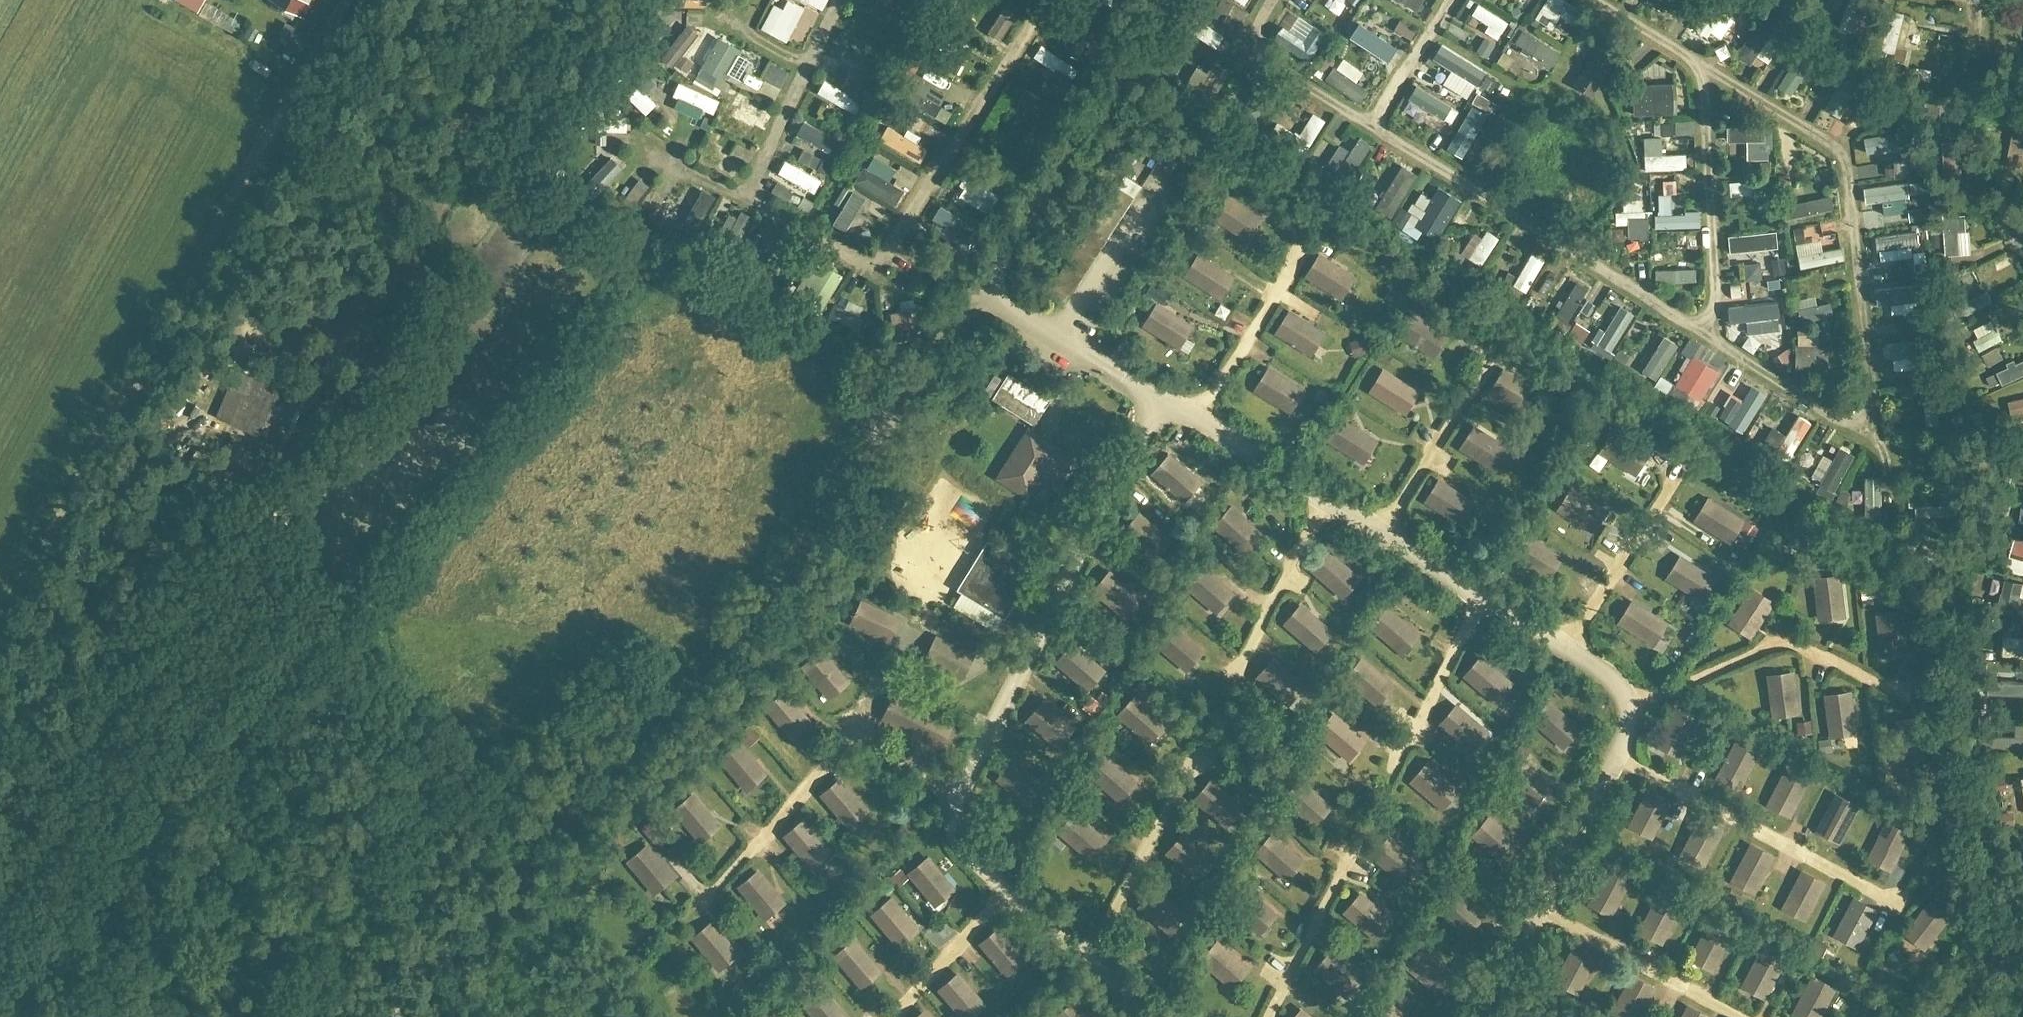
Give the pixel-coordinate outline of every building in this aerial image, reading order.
[(229,38),(242,17),(214,0),(170,0),(169,2),(229,38)] [(257,1),(297,23),(310,0),(258,0),(257,1)] [(1213,223),(1249,247),(1264,223),(1228,200),(1213,223)] [(1184,278),(1220,302),(1235,278),(1199,255),(1184,278)] [(1305,279),(1342,303),(1357,280),(1321,256),(1305,279)] [(1142,329),(1178,353),(1193,329),(1157,305),(1142,329)] [(1275,334),(1311,358),(1326,334),(1290,311),(1275,334)] [(1397,336),(1433,359),(1448,336),(1412,312),(1397,336)] [(1252,393),(1288,416),(1304,393),(1268,369),(1252,393)] [(1491,393),(1527,417),(1542,393),(1506,370),(1491,393)] [(1367,394),(1403,418),(1419,395),(1383,371),(1367,394)] [(1049,400),(1006,374),(987,403),(1026,426),(1032,430),(1049,400)] [(1327,444),(1363,467),(1379,444),(1343,420),(1327,444)] [(1079,460),(1026,426),(994,481),(1026,501),(1038,484),(1058,494),(1079,460)] [(1460,450),(1496,474),(1511,451),(1475,427),(1460,450)] [(1597,455),(1633,479),(1649,455),(1613,432),(1597,455)] [(1155,471),(1185,498),(1203,477),(1174,450),(1155,471)] [(1425,503),(1461,527),(1476,504),(1440,480),(1425,503)] [(1557,513),(1593,536),(1608,513),(1572,489),(1557,513)] [(1695,523),(1731,547),(1746,524),(1710,500),(1695,523)] [(1217,525),(1246,552),(1265,531),(1236,504),(1217,525)] [(1127,530),(1156,557),(1175,536),(1145,510),(1127,530)] [(988,532),(959,582),(1007,610),(1037,561),(988,532)] [(1513,559),(1549,583),(1564,559),(1528,536),(1513,559)] [(1314,568),(1343,595),(1362,574),(1332,547),(1314,568)] [(1665,582),(1701,606),(1717,582),(1681,559),(1665,582)] [(1188,584),(1218,611),(1237,590),(1207,563),(1188,584)] [(1092,586),(1122,612),(1141,592),(1111,565),(1092,586)] [(1813,581),(1818,624),(1846,620),(1840,577),(1813,581)] [(1753,642),(1774,604),(1750,591),(1729,628),(1753,642)] [(852,620),(888,637),(900,612),(864,594),(852,620)] [(1285,621),(1315,647),(1333,627),(1304,600),(1285,621)] [(1373,622),(1403,649),(1421,628),(1392,602),(1373,622)] [(1618,626),(1654,649),(1670,626),(1634,602),(1618,626)] [(1876,617),(1881,660),(1909,656),(1904,613),(1876,617)] [(1154,639),(1184,666),(1203,645),(1173,619),(1154,639)] [(928,656),(965,672),(976,646),(940,630),(928,656)] [(1058,655),(1087,682),(1106,661),(1077,635),(1058,655)] [(803,662),(829,693),(850,675),(824,644),(803,662)] [(1466,672),(1496,698),(1514,678),(1485,651),(1466,672)] [(1254,672),(1283,699),(1302,678),(1272,652),(1254,672)] [(1345,673),(1375,700),(1394,679),(1364,653),(1345,673)] [(1766,670),(1772,713),(1800,709),(1794,666),(1766,670)] [(766,703),(792,733),(813,715),(787,685),(766,703)] [(1824,690),(1830,733),(1858,729),(1852,686),(1824,690)] [(1120,709),(1149,736),(1168,715),(1138,688),(1120,709)] [(1027,715),(1056,742),(1075,721),(1046,694),(1027,715)] [(1534,718),(1563,745),(1582,724),(1552,698),(1534,718)] [(1441,720),(1471,747),(1489,726),(1460,700),(1441,720)] [(1228,721),(1257,748),(1276,727),(1246,701),(1228,721)] [(1679,754),(1700,716),(1676,702),(1655,740),(1679,754)] [(1318,730),(1348,756),(1367,736),(1337,709),(1318,730)] [(1896,715),(1902,757),(1930,754),(1924,711),(1896,715)] [(1739,784),(1760,747),(1736,733),(1715,771),(1739,784)] [(720,755),(746,785),(767,767),(741,737),(720,755)] [(1089,769),(1118,796),(1137,775),(1107,748),(1089,769)] [(998,772),(1028,799),(1047,778),(1017,751),(998,772)] [(1506,775),(1536,802),(1554,781),(1525,755),(1506,775)] [(1411,778),(1441,805),(1460,784),(1430,757),(1411,778)] [(1791,813),(1812,776),(1787,762),(1766,800),(1791,813)] [(821,792),(847,822),(869,804),(843,773),(821,792)] [(1197,796),(1227,822),(1246,802),(1216,775),(1197,796)] [(1285,795),(1315,822),(1334,801),(1304,775),(1285,795)] [(672,799),(697,829),(719,811),(693,781),(672,799)] [(1651,834),(1672,796),(1648,783),(1626,820),(1651,834)] [(1841,838),(1862,800),(1838,787),(1817,824),(1841,838)] [(1060,826),(1089,853),(1108,832),(1079,805),(1060,826)] [(1703,860),(1724,823),(1700,809),(1679,847),(1703,860)] [(1475,832),(1505,859),(1524,838),(1494,812),(1475,832)] [(785,831),(810,862),(832,843),(806,813),(785,831)] [(1892,864),(1913,826),(1889,813),(1868,850),(1892,864)] [(1169,846),(1199,873),(1217,852),(1188,825),(1169,846)] [(1257,848),(1286,875),(1305,854),(1275,827),(1257,848)] [(1373,853),(1403,879),(1422,858),(1392,832),(1373,853)] [(1755,885),(1776,848),(1752,834),(1731,871),(1755,885)] [(627,859),(653,889),(675,871),(649,841),(627,859)] [(909,870),(935,901),(956,883),(930,852),(909,870)] [(1612,911),(1633,873),(1609,859),(1588,897),(1612,911)] [(1807,912),(1828,874),(1804,860),(1783,898),(1807,912)] [(740,885),(766,915),(787,897),(761,867),(740,885)] [(1140,903),(1170,930),(1189,909),(1159,882),(1140,903)] [(1228,904),(1257,931),(1276,910),(1247,883),(1228,904)] [(1437,904),(1467,930),(1486,910),(1456,883),(1437,904)] [(1662,938),(1683,900),(1658,886),(1637,924),(1662,938)] [(1345,907),(1375,934),(1393,913),(1364,887),(1345,907)] [(1857,942),(1878,904),(1854,890),(1832,928),(1857,942)] [(871,911),(897,941),(918,923),(892,892),(871,911)] [(1925,943),(1954,910),(1933,892),(1904,924),(1925,943)] [(1714,963),(1735,925),(1710,912),(1689,949),(1714,963)] [(693,933),(718,963),(740,945),(714,915),(693,933)] [(979,939),(1005,969),(1026,951),(1001,920),(979,939)] [(833,951),(859,982),(881,964),(855,933),(833,951)] [(1202,958),(1232,985),(1250,964),(1221,937),(1202,958)] [(1577,989),(1598,951),(1573,937),(1552,975),(1577,989)] [(1408,962),(1437,989),(1456,968),(1427,941),(1408,962)] [(1765,992),(1786,955),(1762,941),(1740,979),(1765,992)] [(1315,965),(1345,991),(1364,971),(1334,944),(1315,965)] [(1655,980),(1631,966),(1609,1004),(1633,1016),(1634,1016),(1655,980)] [(938,986),(964,1016),(985,999),(960,968),(938,986)] [(1837,982),(1812,968),(1791,1006),(1811,1016),(1817,1016),(1837,982)] [(815,1016),(849,1016),(851,1015),(825,985),(803,1003),(815,1016)] [(1058,1016),(1094,1016),(1076,995),(1054,1013),(1058,1016)] [(1397,997),(1379,1016),(1418,1016),(1397,997)] [(1713,1011),(1688,997),(1677,1016),(1709,1016),(1713,1011)] [(1304,1002),(1290,1016),(1321,1016),(1304,1002)] [(926,1006),(913,1016),(936,1016),(926,1006)]
